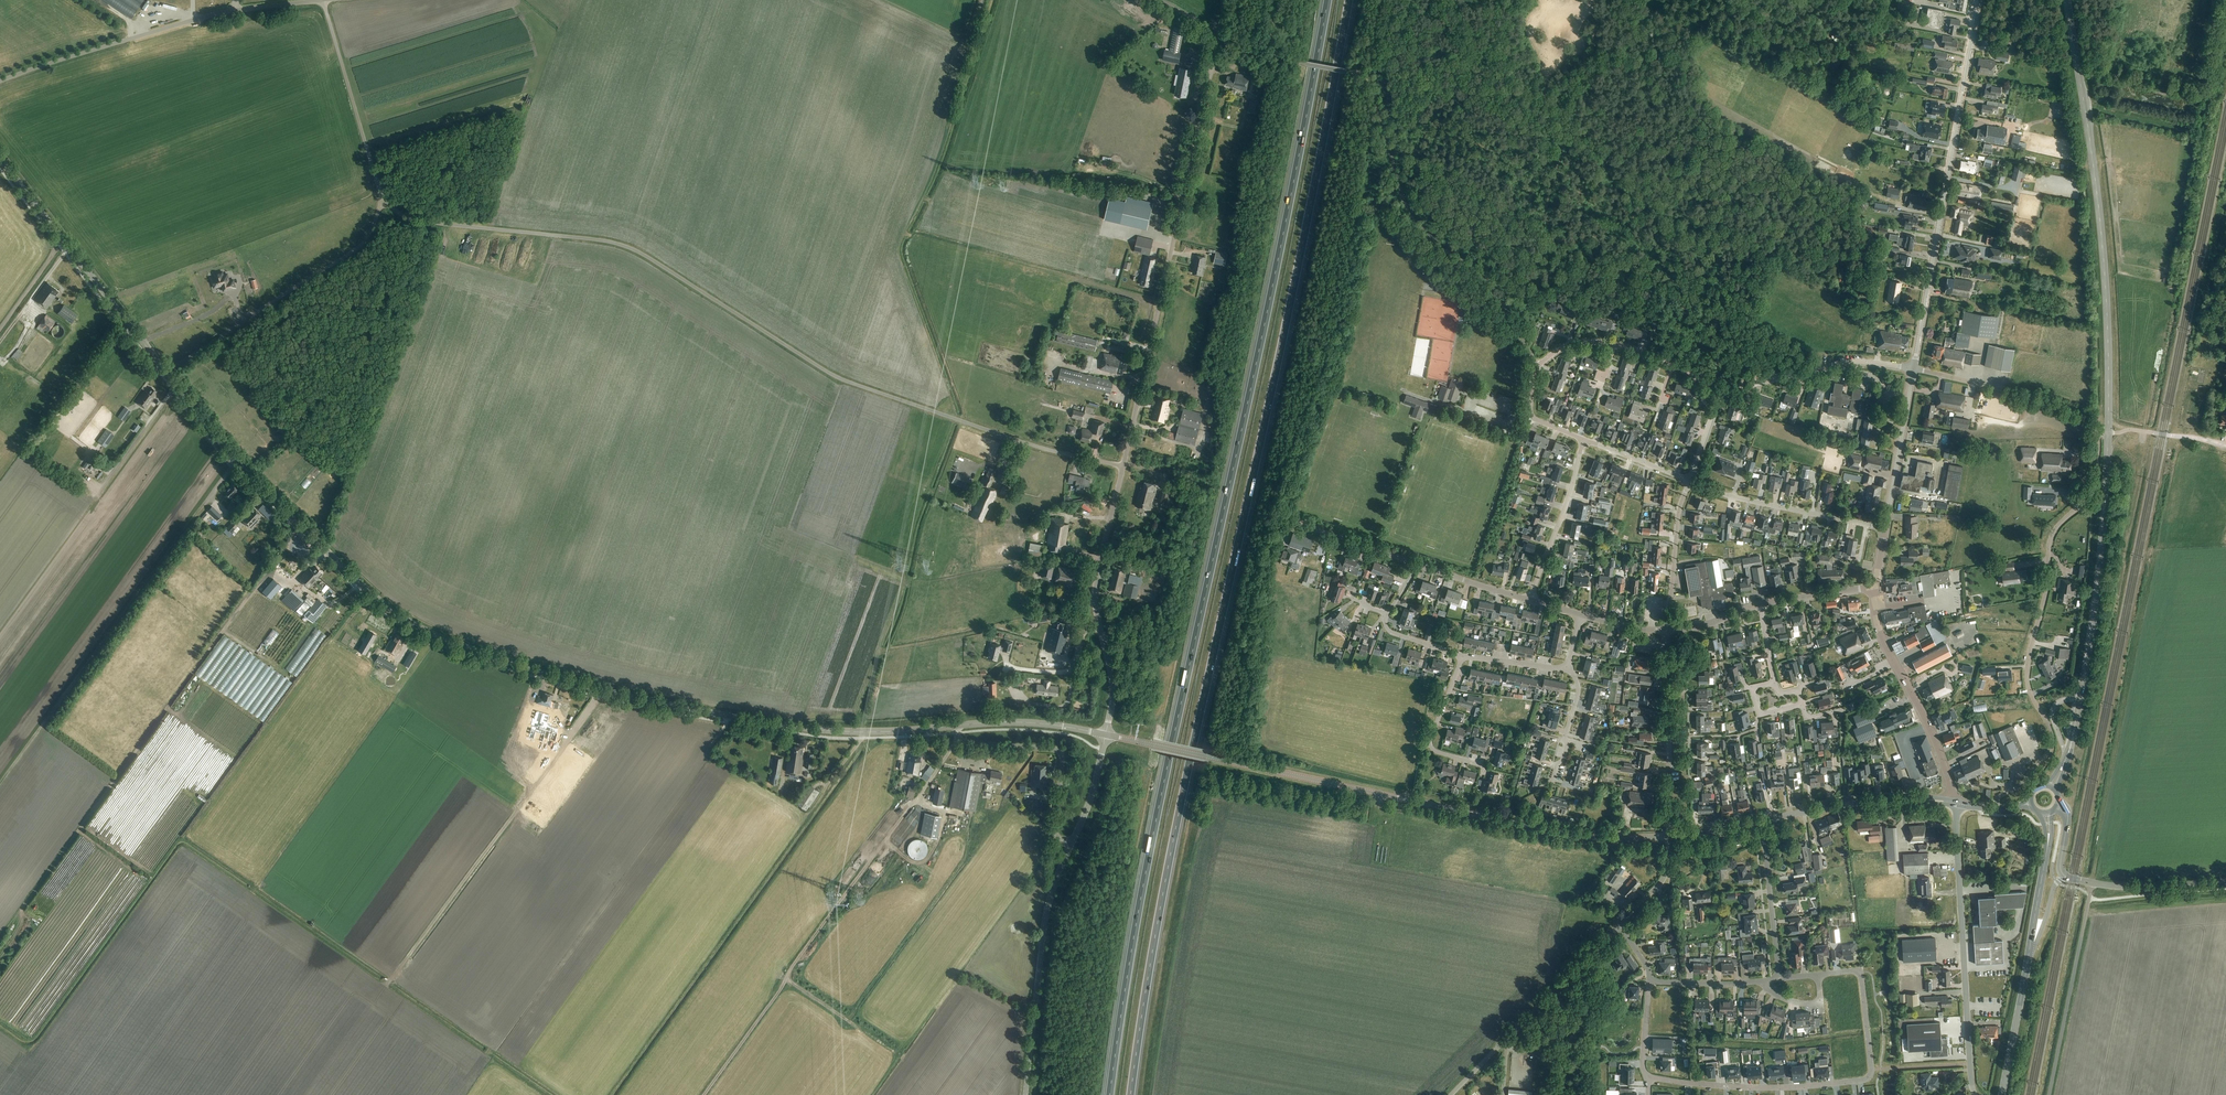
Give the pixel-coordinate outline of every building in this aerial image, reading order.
[(130,18),(142,0),(104,0),(130,18)] [(1952,9),(1962,11),(1964,0),(1940,0),(1939,1),(1949,3),(1948,8),(1952,9)] [(1951,19),(1943,17),(1944,11),(1926,7),(1923,24),(1941,28),(1942,22),(1947,23),(1947,26),(1949,26),(1948,33),(1955,35),(1957,28),(1959,28),(1960,20),(1951,18),(1951,19)] [(1181,53),(1180,52),(1185,29),(1175,27),(1170,50),(1165,49),(1163,60),(1179,63),(1181,53)] [(2011,44),(2014,32),(2007,30),(2005,43),(2011,44)] [(1955,50),(1957,41),(1952,40),(1952,37),(1943,35),(1942,44),(1944,44),(1944,49),(1955,50)] [(1921,47),(1926,48),(1933,50),(1935,41),(1923,39),(1921,47)] [(2008,62),(2009,53),(1997,51),(1995,59),(2008,62)] [(1985,59),(1979,58),(1977,68),(1980,68),(1979,73),(1993,75),(1995,61),(1985,59)] [(1950,74),(1953,62),(1936,59),(1934,71),(1950,74)] [(1181,67),(1175,95),(1187,97),(1192,70),(1181,67)] [(1247,91),(1250,76),(1237,73),(1236,78),(1228,76),(1226,85),(1234,87),(1233,88),(1247,91)] [(2000,96),(2001,88),(1991,86),(1991,90),(1985,89),(1984,96),(1995,98),(1995,95),(2000,96)] [(1940,88),(1935,87),(1934,95),(1939,96),(1939,97),(1946,98),(1948,89),(1941,87),(1940,88)] [(1261,115),(1263,103),(1249,101),(1248,112),(1261,115)] [(1943,116),(1945,107),(1937,106),(1938,102),(1931,101),(1930,109),(1932,110),(1932,114),(1937,115),(1943,116)] [(1989,105),(1983,104),(1981,111),(1991,113),(1992,109),(1997,110),(1998,106),(1995,106),(1990,105),(1989,105)] [(2025,119),(2025,111),(2017,110),(2017,115),(2020,115),(2020,118),(2025,119)] [(1897,130),(1899,122),(1890,120),(1889,128),(1897,130)] [(1940,135),(1942,126),(1924,123),(1922,136),(1938,139),(1939,134),(1940,135)] [(1884,136),(1886,129),(1876,125),(1874,132),(1884,136)] [(1995,132),(1995,127),(1988,125),(1987,131),(1978,129),(1977,139),(1983,140),(1983,141),(1985,141),(1985,142),(1993,143),(1995,132)] [(1995,132),(1993,143),(2005,145),(2007,129),(1995,127),(1995,132)] [(1920,153),(1930,154),(1931,147),(1916,145),(1913,144),(1914,140),(1907,139),(1906,144),(1909,145),(1908,150),(1914,151),(1916,150),(1920,151),(1920,153)] [(1987,144),(1986,144),(1984,144),(1982,153),(1991,154),(1992,148),(1987,147),(1987,144)] [(1929,162),(1930,154),(1920,153),(1920,154),(1915,153),(1914,159),(1929,162)] [(1977,162),(1968,161),(1967,162),(1961,161),(1959,170),(1966,171),(1965,172),(1974,174),(1977,162)] [(2059,161),(2057,168),(2069,171),(2071,165),(2059,161)] [(2020,181),(2024,168),(2015,166),(2011,179),(2020,181)] [(1959,183),(1957,195),(1979,199),(1982,187),(1959,183)] [(1898,199),(1900,190),(1888,187),(1886,197),(1898,199)] [(1927,197),(1928,194),(1923,193),(1923,197),(1923,199),(1910,196),(1908,208),(1920,210),(1920,209),(1924,210),(1924,209),(1930,211),(1932,202),(1925,201),(1926,197),(1927,197)] [(1147,230),(1152,208),(1110,198),(1104,219),(1147,230)] [(1863,210),(1870,206),(1867,201),(1860,206),(1863,210)] [(2013,213),(2014,205),(1992,201),(1990,208),(2013,213)] [(1972,217),(1973,213),(1959,210),(1959,208),(1952,206),(1950,217),(1957,218),(1954,233),(1961,235),(1963,224),(1970,226),(1972,221),(1970,220),(1971,217),(1972,217)] [(1903,218),(1906,219),(1905,227),(1911,228),(1912,224),(1917,225),(1918,218),(1913,217),(1913,216),(1903,215),(1903,218)] [(1897,241),(1913,243),(1915,236),(1907,235),(1906,239),(1898,237),(1898,235),(1890,234),(1889,239),(1897,241)] [(1156,271),(1159,259),(1150,257),(1154,240),(1139,236),(1135,252),(1147,255),(1141,277),(1142,277),(1140,285),(1150,287),(1152,280),(1153,280),(1155,271),(1156,271)] [(1992,246),(1993,237),(1987,236),(1985,244),(1992,246)] [(2000,248),(2002,240),(1996,239),(1994,246),(2000,248)] [(1912,251),(1913,243),(1897,241),(1897,244),(1901,245),(1901,246),(1905,246),(1904,250),(1912,251)] [(1973,250),(1972,248),(1966,247),(1965,248),(1964,249),(1959,248),(1958,249),(1957,257),(1957,258),(1963,259),(1962,260),(1964,260),(1965,262),(1968,262),(1969,261),(1970,261),(1971,261),(1972,259),(1973,258),(1974,254),(1973,252),(1973,250)] [(2001,261),(2003,251),(1990,248),(1988,258),(2001,261)] [(1216,251),(1214,261),(1225,263),(1227,253),(1216,251)] [(1846,265),(1849,257),(1834,251),(1831,260),(1846,265)] [(1202,275),(1206,257),(1196,255),(1194,262),(1195,262),(1193,273),(1202,275)] [(1899,264),(1903,264),(1909,265),(1911,256),(1900,255),(1899,264)] [(1991,280),(1993,271),(1978,268),(1977,277),(1991,280)] [(1968,279),(1970,270),(1963,269),(1961,276),(1966,277),(1966,278),(1968,279)] [(216,277),(212,278),(214,287),(222,285),(224,290),(235,287),(233,280),(229,281),(227,274),(223,275),(222,272),(215,274),(216,277)] [(1972,281),(1954,278),(1954,280),(1948,278),(1945,294),(1969,298),(1972,281)] [(1898,302),(1901,283),(1891,281),(1888,300),(1898,302)] [(59,291),(47,283),(45,287),(44,286),(35,299),(48,308),(57,295),(57,294),(59,291)] [(1864,292),(1865,288),(1861,287),(1861,288),(1857,287),(1855,295),(1859,296),(1859,297),(1870,300),(1871,294),(1864,292)] [(1558,303),(1557,308),(1563,310),(1562,314),(1568,316),(1568,317),(1572,319),(1574,315),(1576,316),(1578,316),(1580,310),(1573,307),(1572,308),(1558,303)] [(71,323),(77,315),(64,305),(58,313),(71,323)] [(1970,335),(1994,339),(1998,317),(1965,311),(1961,333),(1957,332),(1956,338),(1950,337),(1950,338),(1946,337),(1945,343),(1949,344),(1949,345),(1968,348),(1970,335)] [(43,332),(50,331),(56,321),(47,314),(37,328),(43,332)] [(1595,317),(1596,316),(1592,314),(1592,316),(1591,316),(1588,324),(1606,330),(1607,327),(1610,329),(1612,322),(1609,321),(1608,322),(1595,317)] [(182,316),(175,321),(177,325),(162,335),(165,339),(187,323),(182,316)] [(1623,330),(1627,331),(1626,334),(1640,339),(1641,337),(1645,338),(1647,331),(1643,330),(1643,331),(1630,326),(1631,325),(1625,323),(1623,330)] [(63,327),(60,325),(56,325),(52,327),(51,331),(52,335),(56,338),(60,338),(63,335),(65,331),(63,327)] [(1540,346),(1540,347),(1542,348),(1543,348),(1543,347),(1544,346),(1547,348),(1549,342),(1551,342),(1553,334),(1550,333),(1551,330),(1545,328),(1543,331),(1544,331),(1545,331),(1540,345),(1540,346)] [(1095,352),(1098,340),(1056,330),(1053,341),(1095,352)] [(1907,348),(1909,337),(1901,336),(1902,335),(1896,334),(1896,333),(1881,331),(1878,348),(1899,351),(1900,346),(1907,348)] [(1125,355),(1126,349),(1109,344),(1107,350),(1112,351),(1111,356),(1104,354),(1100,370),(1122,375),(1123,370),(1125,371),(1128,361),(1121,359),(1123,354),(1125,355)] [(1963,363),(1964,352),(1944,349),(1945,347),(1934,345),(1932,353),(1931,353),(1931,355),(1932,357),(1932,358),(1942,359),(1942,364),(1963,368),(1963,363)] [(2010,371),(2015,350),(1989,345),(1985,366),(2010,371)] [(16,360),(23,352),(19,348),(12,356),(16,360)] [(1981,355),(1964,352),(1963,363),(1979,366),(1981,355)] [(1621,363),(1619,368),(1622,369),(1628,371),(1631,361),(1633,361),(1634,357),(1628,354),(1627,358),(1624,357),(1623,361),(1622,363),(1621,363)] [(1582,358),(1580,365),(1581,365),(1584,366),(1584,365),(1595,369),(1598,362),(1586,357),(1586,359),(1582,358)] [(1560,371),(1559,374),(1566,377),(1567,374),(1566,373),(1568,365),(1569,366),(1570,365),(1571,363),(1571,362),(1570,362),(1562,359),(1560,365),(1559,364),(1557,370),(1560,371)] [(1645,380),(1652,383),(1653,380),(1655,380),(1659,369),(1651,366),(1648,377),(1646,377),(1645,380)] [(1111,393),(1114,381),(1061,369),(1058,381),(1111,393)] [(1627,378),(1628,375),(1621,372),(1620,376),(1618,375),(1614,387),(1616,387),(1615,389),(1616,390),(1619,391),(1620,390),(1621,389),(1625,378),(1627,378)] [(1566,377),(1559,374),(1558,377),(1556,377),(1552,389),(1560,391),(1563,380),(1564,380),(1566,377)] [(1459,395),(1463,384),(1456,381),(1457,380),(1453,378),(1449,388),(1447,388),(1442,386),(1438,398),(1449,402),(1450,399),(1456,401),(1458,395),(1459,395)] [(1652,383),(1645,380),(1639,378),(1637,383),(1645,385),(1641,396),(1649,398),(1653,387),(1651,386),(1652,383)] [(1592,398),(1594,389),(1587,387),(1588,383),(1582,381),(1578,393),(1577,395),(1582,397),(1583,394),(1592,398)] [(1849,393),(1843,392),(1845,384),(1844,383),(1835,382),(1833,393),(1831,392),(1830,401),(1834,402),(1833,405),(1829,404),(1828,413),(1847,417),(1848,408),(1842,407),(1843,403),(1851,405),(1850,409),(1852,409),(1851,412),(1856,413),(1855,414),(1859,414),(1866,416),(1866,415),(1868,403),(1877,404),(1879,394),(1870,392),(1869,399),(1861,397),(1862,389),(1854,387),(1852,395),(1849,394),(1849,393)] [(1684,401),(1687,402),(1692,389),(1677,384),(1674,391),(1686,395),(1684,401)] [(1822,390),(1823,386),(1816,384),(1815,387),(1811,386),(1805,403),(1817,408),(1823,390),(1822,390)] [(155,394),(157,391),(152,388),(148,393),(145,390),(136,402),(145,409),(156,394),(155,394)] [(1692,389),(1687,402),(1687,404),(1690,405),(1693,398),(1708,403),(1709,398),(1706,397),(1707,394),(1701,392),(1701,391),(1696,388),(1695,390),(1692,389)] [(1963,412),(1965,396),(1938,391),(1936,405),(1926,403),(1924,415),(1933,417),(1935,407),(1963,412)] [(1793,397),(1790,396),(1790,395),(1789,395),(1789,394),(1787,393),(1787,394),(1786,394),(1783,402),(1782,401),(1780,405),(1781,406),(1785,407),(1786,407),(1787,405),(1795,407),(1798,397),(1793,395),(1793,397)] [(1436,412),(1437,406),(1407,395),(1404,403),(1416,407),(1413,416),(1420,418),(1423,410),(1436,414),(1437,412),(1436,412)] [(1616,399),(1608,396),(1605,406),(1619,411),(1623,399),(1616,397),(1616,399)] [(1770,408),(1773,400),(1761,396),(1758,404),(1770,408)] [(1168,406),(1170,400),(1159,397),(1158,403),(1156,403),(1155,407),(1157,407),(1156,411),(1154,410),(1152,420),(1166,423),(1170,409),(1169,409),(1170,407),(1168,406)] [(1553,414),(1556,405),(1553,404),(1554,402),(1547,399),(1544,407),(1547,408),(1546,411),(1553,414)] [(1732,403),(1727,417),(1735,420),(1735,419),(1738,412),(1740,413),(1743,403),(1738,402),(1737,405),(1733,404),(1732,403)] [(1643,422),(1646,414),(1646,412),(1638,409),(1639,407),(1633,405),(1629,417),(1643,422)] [(124,421),(132,412),(125,406),(118,416),(124,421)] [(1563,406),(1561,411),(1563,412),(1561,417),(1569,420),(1570,416),(1572,411),(1571,411),(1565,409),(1566,407),(1563,406)] [(98,416),(101,419),(107,410),(104,407),(98,416)] [(1177,434),(1175,440),(1195,446),(1203,414),(1184,408),(1177,434)] [(1687,427),(1694,429),(1695,426),(1697,427),(1701,415),(1697,414),(1698,410),(1690,408),(1689,412),(1693,413),(1689,424),(1688,424),(1687,427)] [(1084,421),(1085,413),(1074,410),(1072,418),(1084,421)] [(1584,426),(1587,417),(1583,416),(1585,413),(1578,410),(1575,418),(1579,419),(1577,423),(1584,426)] [(1666,430),(1672,414),(1664,411),(1659,428),(1666,430)] [(1952,426),(1968,429),(1970,420),(1953,417),(1952,426)] [(1869,445),(1873,421),(1858,418),(1856,429),(1859,429),(1857,443),(1858,443),(1862,444),(1861,447),(1866,448),(1867,445),(1869,445)] [(1102,435),(1105,422),(1093,420),(1091,430),(1083,428),(1080,440),(1091,442),(1093,433),(1102,435)] [(1596,421),(1593,420),(1591,425),(1594,426),(1593,430),(1600,432),(1603,423),(1596,421)] [(129,422),(124,427),(129,433),(134,427),(129,422)] [(1071,425),(1070,433),(1080,434),(1081,433),(1077,432),(1078,426),(1071,425)] [(1724,426),(1723,429),(1719,441),(1721,442),(1721,444),(1728,446),(1729,440),(1727,440),(1730,431),(1731,432),(1732,428),(1724,426)] [(1693,432),(1694,429),(1687,427),(1686,431),(1687,431),(1683,443),(1690,445),(1695,433),(1693,432)] [(1611,429),(1608,428),(1606,434),(1609,435),(1607,438),(1615,440),(1618,431),(1611,429)] [(88,440),(93,433),(87,429),(83,436),(88,440)] [(106,447),(115,435),(107,429),(98,441),(106,447)] [(1940,439),(1941,432),(1935,431),(1934,434),(1924,431),(1922,442),(1926,443),(1937,445),(1939,438),(1940,439)] [(1625,440),(1624,442),(1631,445),(1634,436),(1624,432),(1621,439),(1625,440)] [(1640,439),(1637,445),(1640,446),(1639,448),(1646,451),(1649,443),(1652,445),(1656,435),(1649,432),(1646,441),(1643,439),(1642,440),(1640,439)] [(1539,444),(1542,436),(1535,433),(1532,441),(1539,444)] [(1542,436),(1539,444),(1546,447),(1549,439),(1542,436)] [(1173,441),(1154,437),(1153,440),(1154,440),(1153,443),(1153,442),(1152,446),(1171,450),(1171,447),(1172,447),(1172,445),(1172,444),(1173,441)] [(1559,453),(1563,444),(1556,441),(1552,450),(1556,451),(1555,455),(1558,456),(1559,453)] [(1662,457),(1665,448),(1662,447),(1663,443),(1656,441),(1653,449),(1656,450),(1655,454),(1662,457)] [(1563,444),(1559,453),(1566,456),(1570,447),(1563,444)] [(2036,463),(2037,448),(2022,447),(2021,462),(2036,463)] [(1678,461),(1679,462),(1682,455),(1685,457),(1688,450),(1684,448),(1680,456),(1676,454),(1677,453),(1671,451),(1669,456),(1672,457),(1670,463),(1676,465),(1678,461)] [(2071,470),(2072,460),(2063,460),(2063,454),(2042,453),(2041,469),(2062,471),(2062,470),(2071,470)] [(1859,470),(1862,456),(1850,454),(1848,468),(1859,470)] [(1887,470),(1889,461),(1882,460),(1882,457),(1867,454),(1865,466),(1865,467),(1874,469),(1874,467),(1887,470)] [(1734,476),(1736,471),(1737,467),(1733,466),(1734,464),(1719,458),(1715,471),(1724,474),(1725,473),(1734,476)] [(1592,466),(1605,471),(1607,472),(1609,466),(1603,463),(1602,462),(1600,461),(1595,459),(1592,466)] [(1745,470),(1753,472),(1756,462),(1748,460),(1745,470)] [(1931,474),(1933,463),(1918,460),(1915,476),(1903,474),(1901,488),(1919,492),(1920,489),(1922,489),(1922,491),(1931,492),(1932,488),(1933,488),(1934,478),(1930,477),(1930,476),(1925,475),(1925,473),(1931,474)] [(1613,483),(1619,467),(1613,464),(1610,471),(1613,472),(1609,481),(1613,483)] [(1948,470),(1943,497),(1957,499),(1963,467),(1950,464),(1948,470)] [(1561,474),(1564,467),(1557,465),(1556,469),(1545,465),(1544,468),(1548,470),(1561,474)] [(1808,478),(1810,469),(1809,469),(1810,466),(1803,465),(1801,477),(1808,478)] [(1604,472),(1605,471),(1592,466),(1590,473),(1598,476),(1598,477),(1602,479),(1603,476),(1599,474),(1600,471),(1604,472)] [(994,487),(993,489),(989,487),(997,470),(990,467),(987,476),(986,476),(984,479),(983,479),(980,485),(983,487),(975,505),(976,505),(971,517),(982,521),(987,509),(990,510),(999,489),(994,487)] [(1619,467),(1613,483),(1611,487),(1614,488),(1619,475),(1622,476),(1625,469),(1619,467)] [(1559,481),(1561,474),(1548,470),(1547,472),(1554,475),(1553,479),(1559,481)] [(1635,481),(1637,474),(1631,472),(1629,478),(1632,480),(1628,489),(1631,490),(1633,484),(1635,481)] [(1637,474),(1635,481),(1641,483),(1644,477),(1637,474)] [(1765,483),(1766,475),(1759,474),(1758,478),(1755,477),(1754,486),(1760,488),(1762,482),(1765,483)] [(1088,489),(1090,481),(1084,479),(1084,478),(1070,475),(1068,483),(1076,485),(1078,486),(1076,491),(1083,493),(1084,487),(1088,489)] [(1781,486),(1783,478),(1771,475),(1769,485),(1770,485),(1769,490),(1776,491),(1778,485),(1781,486)] [(1877,486),(1871,485),(1873,477),(1865,476),(1863,485),(1868,485),(1866,496),(1866,498),(1867,498),(1866,503),(1865,507),(1865,509),(1875,511),(1876,503),(1878,504),(1881,487),(1886,487),(1887,480),(1879,479),(1877,486)] [(1809,498),(1811,490),(1808,489),(1810,480),(1801,478),(1799,488),(1803,489),(1801,497),(1809,498)] [(1797,490),(1799,481),(1792,480),(1791,485),(1787,484),(1785,493),(1792,495),(1794,489),(1797,490)] [(1151,510),(1155,492),(1154,492),(1156,484),(1145,481),(1143,489),(1139,492),(1136,506),(1151,510)] [(1585,489),(1593,490),(1595,483),(1586,482),(1585,489)] [(1831,503),(1833,492),(1830,492),(1831,488),(1832,483),(1823,482),(1821,490),(1825,491),(1824,494),(1825,495),(1824,501),(1831,503)] [(230,498),(238,490),(232,484),(224,492),(230,498)] [(1660,494),(1667,495),(1668,484),(1665,484),(1665,486),(1658,486),(1657,494),(1660,494)] [(1006,496),(1010,488),(1003,485),(999,493),(1006,496)] [(1541,489),(1555,494),(1557,487),(1551,485),(1549,489),(1542,486),(1541,489)] [(1553,500),(1555,494),(1541,489),(1540,492),(1547,494),(1546,498),(1553,500)] [(1592,495),(1593,490),(1585,489),(1583,496),(1595,498),(1595,495),(1592,495)] [(1164,504),(1167,491),(1160,490),(1157,502),(1164,504)] [(1667,495),(1660,494),(1660,498),(1655,497),(1654,502),(1666,504),(1667,495)] [(2049,495),(2041,495),(2041,494),(2033,494),(2033,504),(2042,505),(2042,503),(2047,503),(2046,505),(2056,505),(2056,495),(2049,495)] [(1518,504),(1521,497),(1514,495),(1511,501),(1518,504)] [(1702,509),(1704,506),(1705,502),(1696,498),(1693,506),(1702,509)] [(1922,501),(1922,500),(1911,498),(1910,505),(1909,509),(1920,511),(1921,505),(1925,506),(1926,502),(1922,501)] [(1578,509),(1587,511),(1588,504),(1579,502),(1578,509)] [(223,525),(232,516),(220,504),(211,514),(223,525)] [(1532,508),(1549,513),(1551,506),(1544,504),(1543,508),(1533,505),(1532,508)] [(261,514),(254,507),(250,511),(248,510),(240,518),(251,529),(259,520),(257,518),(261,514)] [(1547,520),(1549,513),(1532,508),(1531,511),(1541,514),(1540,518),(1547,520)] [(1586,515),(1587,511),(1578,509),(1577,516),(1589,519),(1590,516),(1586,515)] [(1730,520),(1729,523),(1726,523),(1726,533),(1730,533),(1730,525),(1732,526),(1733,525),(1734,521),(1738,522),(1741,512),(1733,510),(1732,515),(1730,515),(1729,519),(1730,520)] [(1657,517),(1657,521),(1663,521),(1664,513),(1653,512),(1652,517),(1657,517)] [(1700,519),(1700,514),(1690,513),(1690,522),(1698,523),(1699,518),(1700,519)] [(1750,515),(1750,514),(1748,514),(1747,514),(1743,527),(1753,529),(1755,523),(1753,522),(1755,516),(1750,515)] [(1768,532),(1770,525),(1767,524),(1768,518),(1761,516),(1758,526),(1763,527),(1762,530),(1768,532)] [(1918,529),(1918,524),(1915,523),(1916,517),(1906,516),(1906,527),(1907,527),(1906,537),(1917,538),(1917,529),(1918,529)] [(1065,548),(1069,525),(1064,524),(1065,520),(1053,518),(1048,545),(1050,545),(1049,550),(1061,552),(1061,548),(1065,548)] [(1031,529),(1041,525),(1039,520),(1029,524),(1031,529)] [(1770,525),(1768,532),(1768,533),(1774,535),(1775,533),(1776,528),(1781,529),(1783,522),(1775,520),(1773,526),(1770,525)] [(232,533),(238,526),(233,521),(227,528),(232,533)] [(1663,530),(1663,521),(1657,521),(1657,524),(1652,524),(1651,529),(1663,530)] [(1584,532),(1584,530),(1584,529),(1581,528),(1581,524),(1573,522),(1572,529),(1580,531),(1584,532)] [(1798,532),(1799,525),(1790,523),(1788,530),(1789,530),(1788,535),(1796,536),(1797,532),(1798,532)] [(1528,529),(1542,533),(1545,526),(1538,524),(1537,528),(1529,526),(1528,529)] [(1820,537),(1822,529),(1817,528),(1818,526),(1812,525),(1811,529),(1808,530),(1806,530),(1805,533),(1807,534),(1805,540),(1810,541),(1810,538),(1814,539),(1820,540),(1820,537)] [(1540,540),(1542,533),(1528,529),(1527,532),(1535,534),(1534,538),(1540,540)] [(1580,531),(1572,529),(1571,536),(1579,537),(1580,531)] [(1699,534),(1699,530),(1689,529),(1688,537),(1697,537),(1697,534),(1699,534)] [(1836,540),(1838,532),(1829,531),(1827,538),(1828,538),(1827,541),(1823,540),(1821,549),(1827,550),(1829,542),(1832,543),(1833,539),(1836,540)] [(1294,534),(1290,545),(1309,552),(1313,540),(1294,534)] [(1845,545),(1856,547),(1857,540),(1853,539),(1854,536),(1847,534),(1846,539),(1849,539),(1849,543),(1845,542),(1845,545)] [(1534,551),(1536,544),(1528,542),(1528,541),(1524,539),(1523,542),(1527,543),(1525,548),(1534,551)] [(1043,554),(1045,544),(1033,542),(1031,551),(1043,554)] [(1565,549),(1573,550),(1574,544),(1566,542),(1565,549)] [(1699,549),(1700,544),(1688,543),(1687,552),(1696,552),(1696,549),(1699,549)] [(1855,555),(1856,547),(1845,545),(1844,548),(1848,549),(1847,552),(1844,551),(1843,556),(1850,557),(1850,554),(1855,555)] [(1296,564),(1300,552),(1285,547),(1281,559),(1296,564)] [(1654,555),(1660,556),(1661,547),(1652,547),(1652,550),(1654,551),(1654,555)] [(1573,553),(1576,554),(1577,551),(1573,550),(1565,549),(1563,556),(1572,557),(1573,553)] [(1918,558),(1918,552),(1909,551),(1909,557),(1901,556),(1901,565),(1913,565),(1913,558),(1918,558)] [(1832,564),(1833,556),(1817,554),(1816,562),(1828,564),(1828,569),(1818,569),(1819,582),(1822,582),(1822,581),(1826,581),(1826,582),(1833,581),(1833,579),(1844,579),(1843,570),(1836,570),(1836,568),(1832,568),(1832,564)] [(1349,568),(1353,557),(1347,555),(1344,563),(1340,562),(1338,568),(1345,571),(1346,567),(1349,568)] [(1660,556),(1654,555),(1654,558),(1651,558),(1651,563),(1660,564),(1660,556)] [(1751,567),(1753,579),(1754,579),(1755,585),(1766,584),(1762,565),(1761,565),(1760,555),(1743,558),(1744,566),(1745,566),(1746,568),(1751,567)] [(1353,557),(1349,568),(1352,569),(1351,573),(1357,575),(1359,568),(1356,567),(1359,559),(1353,557)] [(1790,566),(1788,558),(1780,559),(1780,564),(1788,563),(1789,570),(1785,571),(1787,582),(1794,581),(1794,577),(1799,576),(1797,564),(1790,566)] [(1722,581),(1718,559),(1707,561),(1710,578),(1706,578),(1705,575),(1706,575),(1704,562),(1686,565),(1686,568),(1690,595),(1699,593),(1702,607),(1707,607),(1708,609),(1714,608),(1713,601),(1728,598),(1727,593),(1734,592),(1732,582),(1725,583),(1724,580),(1722,581)] [(1524,579),(1528,569),(1526,568),(1529,562),(1522,560),(1517,577),(1524,579)] [(1614,567),(1615,560),(1610,560),(1609,567),(1606,567),(1605,574),(1601,573),(1600,581),(1597,580),(1596,587),(1605,588),(1606,584),(1609,584),(1610,576),(1614,577),(1615,567),(1614,567)] [(295,572),(299,568),(292,561),(288,565),(295,572)] [(1392,584),(1394,577),(1388,574),(1390,568),(1375,562),(1372,571),(1383,576),(1382,580),(1392,584)] [(1999,563),(1992,564),(1992,571),(2000,570),(2009,569),(2008,562),(1999,563)] [(1509,572),(1510,564),(1505,563),(1505,567),(1494,565),(1492,574),(1503,576),(1504,571),(1509,572)] [(1051,578),(1054,567),(1041,564),(1038,575),(1051,578)] [(1780,583),(1779,573),(1781,573),(1780,567),(1780,565),(1776,565),(1777,568),(1770,569),(1771,575),(1768,575),(1769,580),(1770,580),(1771,585),(1772,585),(1772,586),(1775,585),(1775,584),(1777,584),(1777,585),(1780,584),(1779,584),(1780,583)] [(323,573),(316,567),(312,571),(309,568),(299,578),(309,588),(318,579),(323,573)] [(1078,586),(1080,577),(1073,575),(1074,570),(1059,567),(1055,581),(1078,586)] [(1124,577),(1126,570),(1116,567),(1114,574),(1113,574),(1109,590),(1121,594),(1125,577),(1124,577)] [(1318,571),(1308,567),(1304,580),(1313,583),(1318,571)] [(1750,580),(1753,579),(1751,567),(1746,568),(1747,577),(1741,578),(1742,582),(1740,583),(1741,589),(1742,589),(1743,591),(1745,590),(1745,589),(1751,588),(1750,580)] [(1581,585),(1582,569),(1579,569),(1578,572),(1574,572),(1574,576),(1573,584),(1581,585)] [(1582,569),(1581,585),(1589,586),(1590,577),(1585,577),(1586,569),(1582,569)] [(1727,581),(1732,580),(1731,577),(1734,576),(1733,569),(1725,571),(1727,581)] [(291,581),(297,575),(292,570),(286,576),(291,581)] [(1566,570),(1560,570),(1557,570),(1557,571),(1554,571),(1553,578),(1557,578),(1556,584),(1565,585),(1566,570)] [(1948,570),(1933,573),(1932,573),(1913,576),(1897,579),(1887,579),(1887,582),(1887,593),(1892,593),(1895,596),(1898,596),(1898,597),(1911,595),(1923,593),(1924,597),(1935,595),(1934,584),(1950,581),(1948,570)] [(2026,571),(2017,573),(2015,573),(2015,572),(2002,575),(2003,579),(2005,579),(2007,586),(2022,583),(2021,582),(2028,581),(2026,571)] [(1652,581),(1658,582),(1659,573),(1650,573),(1649,581),(1652,581)] [(1970,577),(1970,584),(1991,583),(1991,576),(1970,577)] [(1615,586),(1617,586),(1616,589),(1616,590),(1617,590),(1623,591),(1624,591),(1624,586),(1625,586),(1625,584),(1625,582),(1624,582),(1624,578),(1618,577),(1616,577),(1615,586)] [(2074,596),(2076,581),(2059,578),(2058,587),(2061,588),(2059,602),(2067,603),(2068,595),(2074,596)] [(274,579),(263,592),(271,599),(282,586),(274,579)] [(1343,595),(1346,588),(1342,586),(1343,582),(1334,579),(1332,584),(1334,585),(1330,599),(1340,602),(1342,595),(1343,595)] [(1639,584),(1639,580),(1632,579),(1632,583),(1631,583),(1630,587),(1631,587),(1630,592),(1638,592),(1638,584),(1639,584)] [(1419,585),(1416,592),(1426,595),(1430,583),(1423,581),(1422,586),(1419,585)] [(1657,590),(1658,582),(1652,581),(1651,586),(1649,586),(1649,589),(1657,590)] [(1138,598),(1140,585),(1126,582),(1123,595),(1138,598)] [(1430,583),(1426,595),(1436,599),(1439,591),(1435,590),(1437,585),(1430,583)] [(1377,596),(1378,592),(1378,591),(1374,589),(1375,586),(1369,584),(1367,592),(1370,593),(1368,597),(1376,600),(1378,596),(1377,596)] [(327,595),(326,597),(330,600),(336,590),(329,585),(324,593),(327,595)] [(1068,595),(1070,589),(1062,587),(1060,593),(1068,595)] [(282,600),(294,611),(304,600),(292,589),(282,600)] [(1452,600),(1455,591),(1449,589),(1448,592),(1444,590),(1441,601),(1444,602),(1446,598),(1449,599),(1448,603),(1451,604),(1452,600)] [(1378,596),(1376,600),(1376,602),(1383,604),(1384,600),(1388,601),(1390,593),(1385,591),(1384,594),(1378,592),(1377,596),(1378,596)] [(1452,600),(1451,604),(1455,605),(1460,607),(1463,599),(1461,598),(1462,593),(1455,591),(1452,600)] [(304,615),(313,623),(327,607),(318,599),(304,615)] [(1485,610),(1487,602),(1480,601),(1478,607),(1475,606),(1474,614),(1477,615),(1479,609),(1482,610),(1481,615),(1484,615),(1485,610)] [(1491,617),(1495,618),(1497,611),(1493,610),(1494,604),(1487,602),(1485,610),(1492,612),(1491,617)] [(1917,624),(1924,622),(1921,610),(1928,609),(1927,604),(1908,608),(1908,610),(1882,616),(1883,624),(1885,624),(1886,631),(1892,629),(1891,624),(1911,620),(1910,616),(1917,615),(1918,619),(1916,619),(1917,624)] [(1506,619),(1507,614),(1509,607),(1501,605),(1500,611),(1497,611),(1495,618),(1499,619),(1500,613),(1504,614),(1503,618),(1506,619)] [(1403,615),(1413,618),(1414,614),(1417,615),(1419,609),(1411,606),(1410,610),(1405,608),(1403,615)] [(1515,629),(1518,615),(1515,614),(1516,608),(1509,607),(1507,614),(1514,616),(1512,626),(1511,626),(1510,628),(1515,629)] [(1529,620),(1531,611),(1523,610),(1522,616),(1518,615),(1515,629),(1519,630),(1522,619),(1526,619),(1526,622),(1529,623),(1529,620)] [(1335,627),(1346,616),(1341,611),(1338,614),(1339,615),(1338,616),(1335,613),(1328,620),(1335,627)] [(1531,611),(1529,620),(1534,621),(1533,624),(1536,624),(1534,633),(1538,634),(1541,619),(1538,619),(1539,613),(1531,611)] [(302,676),(329,633),(296,612),(283,633),(276,628),(262,651),(302,676)] [(1821,625),(1819,612),(1815,613),(1815,612),(1812,613),(1813,626),(1821,625)] [(1803,614),(1796,615),(1799,631),(1803,630),(1801,624),(1804,623),(1803,614)] [(1401,621),(1401,622),(1402,622),(1402,624),(1402,626),(1404,627),(1412,629),(1413,629),(1414,626),(1412,625),(1411,625),(1411,623),(1412,621),(1413,622),(1415,622),(1416,619),(1413,618),(1403,615),(1401,621)] [(1796,615),(1790,616),(1791,625),(1794,625),(1795,630),(1795,631),(1799,631),(1796,615)] [(1346,616),(1335,627),(1338,630),(1339,629),(1343,633),(1349,627),(1346,624),(1348,623),(1348,624),(1351,621),(1346,616)] [(1782,625),(1781,618),(1772,619),(1773,627),(1779,626),(1780,632),(1785,632),(1784,624),(1782,625)] [(1846,621),(1845,618),(1840,619),(1841,622),(1838,623),(1839,627),(1847,625),(1848,628),(1856,626),(1854,619),(1846,621)] [(1936,644),(1941,641),(1946,639),(1936,620),(1918,629),(1920,631),(1905,639),(1907,644),(1906,645),(1907,646),(1908,646),(1909,648),(1920,642),(1924,651),(1936,644)] [(1559,655),(1566,625),(1557,623),(1557,622),(1554,621),(1553,624),(1557,625),(1556,630),(1552,629),(1552,632),(1555,633),(1554,637),(1551,636),(1550,639),(1554,640),(1553,644),(1549,644),(1548,646),(1552,647),(1551,653),(1559,655)] [(1063,655),(1068,632),(1067,631),(1068,624),(1058,622),(1057,628),(1053,629),(1051,634),(1050,634),(1046,651),(1063,655)] [(1361,637),(1365,625),(1362,624),(1361,625),(1358,624),(1353,639),(1356,640),(1358,635),(1361,637)] [(1430,624),(1425,639),(1429,640),(1434,626),(1430,624)] [(1365,625),(1361,637),(1365,638),(1363,642),(1367,643),(1372,628),(1369,627),(1365,625)] [(1485,630),(1482,630),(1482,635),(1485,636),(1485,631),(1490,631),(1491,626),(1486,626),(1485,630)] [(1846,655),(1863,648),(1862,643),(1871,639),(1866,628),(1856,632),(1840,639),(1842,645),(1840,646),(1838,648),(1839,650),(1842,650),(1844,649),(1846,655)] [(1748,646),(1755,644),(1754,640),(1758,639),(1756,629),(1749,631),(1750,635),(1747,636),(1748,646)] [(1598,642),(1600,633),(1592,631),(1591,634),(1588,633),(1585,644),(1589,645),(1590,644),(1593,645),(1594,641),(1598,642)] [(370,632),(359,650),(365,654),(376,636),(370,632)] [(1600,633),(1598,642),(1597,646),(1600,647),(1602,643),(1605,644),(1604,649),(1608,650),(1610,642),(1607,641),(1608,635),(1600,633)] [(1734,634),(1736,645),(1740,645),(1741,648),(1744,647),(1744,648),(1747,648),(1745,640),(1742,640),(1741,633),(1734,634)] [(1473,638),(1474,638),(1475,635),(1472,634),(1471,638),(1466,637),(1464,645),(1471,647),(1473,638)] [(1730,647),(1736,645),(1734,634),(1727,636),(1729,643),(1726,644),(1728,652),(1731,651),(1730,647)] [(393,640),(391,638),(385,649),(397,656),(403,645),(402,645),(405,640),(396,635),(393,640)] [(202,677),(255,711),(254,712),(268,722),(295,680),(228,636),(202,677)] [(1480,640),(1481,640),(1482,636),(1479,636),(1479,639),(1474,638),(1473,638),(1471,647),(1479,648),(1480,640)] [(1819,647),(1830,643),(1827,636),(1816,639),(1819,647)] [(1479,648),(1486,650),(1488,641),(1489,641),(1489,638),(1487,637),(1486,641),(1481,640),(1480,640),(1479,648)] [(1615,646),(1614,651),(1613,655),(1618,656),(1619,653),(1620,647),(1626,649),(1628,640),(1620,638),(1618,647),(1615,646)] [(1718,642),(1717,638),(1709,639),(1710,643),(1707,643),(1708,650),(1715,648),(1716,653),(1723,651),(1721,641),(1718,642)] [(1496,642),(1497,640),(1497,639),(1494,639),(1493,642),(1489,641),(1488,641),(1486,650),(1494,651),(1494,649),(1496,642)] [(990,651),(988,658),(997,660),(999,653),(999,650),(1003,651),(1004,651),(1005,651),(1006,652),(1010,653),(1011,647),(1012,644),(1012,642),(1007,641),(1006,640),(1004,645),(1004,648),(1000,647),(1001,645),(995,644),(992,643),(990,643),(988,650),(990,651)] [(1512,644),(1512,645),(1510,652),(1533,657),(1534,648),(1535,648),(1536,645),(1533,644),(1532,648),(1528,647),(1529,643),(1526,643),(1525,646),(1521,645),(1521,642),(1518,641),(1518,645),(1512,644)] [(1905,651),(1901,641),(1892,645),(1897,656),(1905,651)] [(1400,660),(1402,653),(1398,652),(1399,646),(1387,643),(1385,652),(1395,655),(1394,659),(1400,660)] [(1913,662),(1918,673),(1953,656),(1947,646),(1913,662)] [(2068,660),(2070,649),(2059,647),(2057,658),(2068,660)] [(1422,667),(1424,659),(1420,658),(1422,652),(1409,649),(1407,659),(1415,661),(1414,665),(1422,667)] [(2048,667),(2051,665),(2054,664),(2055,656),(2056,651),(2047,649),(2046,653),(2047,654),(2047,656),(2046,660),(2039,664),(2041,668),(2043,668),(2045,672),(2049,670),(2048,667)] [(1865,657),(1865,656),(1863,653),(1840,666),(1834,669),(1838,677),(1840,682),(1846,679),(1843,672),(1850,668),(1853,675),(1864,669),(1863,668),(1869,664),(1867,659),(1866,656),(1865,657)] [(393,673),(397,666),(379,656),(375,662),(393,673)] [(1585,666),(1594,668),(1595,665),(1599,665),(1600,659),(1592,657),(1592,660),(1587,659),(1585,666)] [(1754,662),(1753,657),(1747,659),(1748,664),(1751,663),(1754,676),(1762,675),(1760,661),(1754,662)] [(1438,670),(1441,660),(1434,658),(1433,663),(1429,662),(1427,670),(1433,672),(1434,668),(1438,670)] [(1647,669),(1647,662),(1640,661),(1640,659),(1635,659),(1635,668),(1647,669)] [(1441,660),(1438,670),(1442,671),(1441,674),(1443,674),(1442,678),(1447,679),(1450,668),(1447,667),(1448,662),(1441,660)] [(1796,661),(1788,663),(1789,668),(1786,668),(1784,673),(1786,674),(1788,682),(1796,679),(1795,674),(1799,673),(1796,661)] [(1732,681),(1740,680),(1738,672),(1743,671),(1741,662),(1734,664),(1735,667),(1729,668),(1731,676),(1727,677),(1728,682),(1732,681)] [(1816,674),(1813,662),(1803,664),(1805,670),(1805,671),(1806,670),(1808,676),(1816,674)] [(1962,665),(1961,672),(1969,673),(1971,667),(1962,665)] [(2045,672),(2049,679),(2056,675),(2056,674),(2059,672),(2057,668),(2054,670),(2051,665),(2048,667),(2049,670),(2045,672)] [(1593,672),(1594,668),(1585,666),(1583,673),(1588,674),(1587,678),(1595,679),(1597,673),(1593,672)] [(1982,675),(1996,674),(1995,666),(1982,667),(1982,675)] [(1477,678),(1479,670),(1471,668),(1470,677),(1469,677),(1468,680),(1471,681),(1472,677),(1476,678),(1477,678)] [(1484,680),(1486,671),(1479,670),(1477,678),(1476,678),(1475,682),(1478,683),(1479,679),(1484,680)] [(2004,671),(2004,670),(1998,671),(1999,679),(2007,679),(2007,680),(2010,680),(2010,678),(2012,678),(2011,670),(2004,671)] [(1492,682),(1494,673),(1486,671),(1484,680),(1483,683),(1486,684),(1486,680),(1491,681),(1492,682)] [(1713,677),(1713,671),(1705,671),(1705,675),(1699,675),(1699,682),(1709,682),(1709,684),(1714,684),(1714,677),(1713,677)] [(1500,681),(1501,675),(1501,674),(1494,673),(1492,682),(1491,681),(1490,685),(1493,686),(1494,682),(1499,683),(1500,681)] [(1514,684),(1516,675),(1508,673),(1507,676),(1506,683),(1503,682),(1502,682),(1502,687),(1505,687),(1505,685),(1508,686),(1509,683),(1513,683),(1514,684)] [(1641,675),(1630,674),(1628,682),(1640,683),(1652,685),(1653,676),(1641,675)] [(1521,685),(1523,676),(1516,675),(1514,684),(1513,683),(1512,687),(1515,687),(1516,684),(1520,685),(1521,685)] [(1936,699),(1952,691),(1945,675),(1928,682),(1930,687),(1923,690),(1928,700),(1935,697),(1936,699)] [(1529,687),(1530,678),(1523,676),(1521,685),(1520,685),(1520,688),(1523,689),(1523,686),(1528,686),(1529,687)] [(1536,686),(1538,680),(1538,679),(1530,678),(1529,687),(1528,686),(1527,690),(1528,690),(1527,693),(1530,694),(1532,687),(1536,688),(1536,689),(1539,689),(1539,687),(1536,686)] [(1542,688),(1541,690),(1544,690),(1545,687),(1550,688),(1549,692),(1552,692),(1553,689),(1557,690),(1556,693),(1559,694),(1560,690),(1565,691),(1567,683),(1545,678),(1544,681),(1543,688),(1542,688)] [(1816,693),(1827,690),(1826,686),(1830,685),(1829,678),(1821,680),(1822,684),(1814,686),(1816,693)] [(1888,687),(1883,678),(1874,683),(1873,680),(1865,684),(1868,691),(1873,688),(1876,694),(1881,692),(1880,691),(1888,687)] [(1050,686),(1050,681),(1045,680),(1044,685),(1037,684),(1036,694),(1047,695),(1047,694),(1057,695),(1058,687),(1050,686)] [(988,683),(988,686),(983,686),(983,693),(988,693),(988,697),(997,697),(996,682),(988,683)] [(1599,695),(1600,695),(1601,690),(1605,691),(1606,689),(1601,687),(1601,688),(1592,685),(1590,693),(1599,695)] [(1654,697),(1655,692),(1650,691),(1651,687),(1643,686),(1643,691),(1644,691),(1643,699),(1644,699),(1643,703),(1651,704),(1652,697),(1654,697)] [(1697,700),(1707,700),(1707,696),(1711,696),(1711,689),(1698,689),(1698,693),(1696,693),(1697,700)] [(1735,694),(1734,690),(1725,691),(1726,696),(1732,695),(1734,702),(1744,700),(1743,692),(1735,694)] [(1597,703),(1597,702),(1599,697),(1605,699),(1606,697),(1600,695),(1599,695),(1590,693),(1588,700),(1597,703)] [(1820,709),(1831,707),(1830,699),(1834,698),(1832,693),(1825,695),(1826,698),(1818,700),(1820,709)] [(1481,702),(1482,698),(1471,695),(1470,698),(1460,696),(1458,704),(1472,708),(1474,701),(1481,702)] [(1858,700),(1861,708),(1867,706),(1864,698),(1858,700)] [(562,730),(566,718),(558,715),(559,712),(555,711),(557,703),(544,699),(541,707),(540,707),(538,714),(539,714),(536,726),(550,730),(554,719),(557,720),(554,728),(562,730)] [(1604,704),(1597,702),(1597,703),(1588,700),(1586,707),(1595,710),(1597,705),(1603,707),(1604,704)] [(1707,700),(1697,700),(1697,707),(1702,707),(1702,710),(1712,710),(1712,704),(1707,704),(1707,700)] [(1848,711),(1855,709),(1852,702),(1846,705),(1848,711)] [(1549,718),(1559,720),(1561,713),(1555,712),(1556,708),(1549,706),(1548,710),(1551,711),(1550,714),(1547,713),(1546,717),(1549,718)] [(1640,712),(1641,707),(1634,707),(1634,711),(1634,715),(1633,715),(1632,725),(1639,726),(1639,724),(1642,725),(1642,726),(1647,727),(1649,716),(1636,715),(1636,712),(1640,712)] [(1859,744),(1878,736),(1872,722),(1876,720),(1871,708),(1853,716),(1858,728),(1854,729),(1859,744)] [(1884,716),(1878,719),(1881,726),(1881,727),(1883,726),(1885,730),(1895,726),(1895,728),(1899,727),(1905,725),(1906,725),(1914,722),(1911,716),(1913,715),(1911,709),(1897,715),(1897,714),(1885,718),(1884,716)] [(1955,720),(1950,710),(1941,714),(1940,713),(1932,716),(1937,727),(1939,726),(1941,731),(1946,729),(1945,727),(1944,727),(1943,724),(1945,723),(1947,722),(1948,723),(1955,720)] [(1737,721),(1749,718),(1747,713),(1742,714),(1741,711),(1733,712),(1734,718),(1736,717),(1737,721)] [(1463,717),(1464,714),(1457,712),(1456,715),(1452,714),(1450,721),(1460,724),(1461,717),(1463,717)] [(1593,725),(1593,724),(1595,720),(1599,721),(1600,718),(1595,717),(1586,715),(1584,722),(1593,725)] [(1557,727),(1559,720),(1549,718),(1548,721),(1545,720),(1543,727),(1546,727),(1546,729),(1550,730),(1552,725),(1557,727)] [(1749,718),(1737,721),(1738,725),(1736,725),(1737,730),(1745,729),(1744,725),(1750,724),(1749,718)] [(1793,719),(1784,720),(1785,728),(1786,733),(1795,732),(1793,719)] [(1591,732),(1591,731),(1592,727),(1597,728),(1597,725),(1593,724),(1593,725),(1584,722),(1582,729),(1591,732)] [(1775,722),(1766,723),(1767,732),(1772,732),(1772,737),(1780,737),(1779,729),(1775,729),(1775,723),(1775,722)] [(1825,734),(1828,733),(1827,722),(1821,723),(1822,730),(1818,730),(1819,739),(1825,738),(1825,734)] [(1827,722),(1828,733),(1832,733),(1832,737),(1838,737),(1837,728),(1834,729),(1833,722),(1827,722)] [(1979,737),(1986,735),(1982,722),(1975,724),(1979,737)] [(1711,723),(1697,723),(1697,731),(1704,731),(1704,727),(1712,727),(1711,723)] [(1813,734),(1812,726),(1804,727),(1805,737),(1813,737),(1814,742),(1818,741),(1817,733),(1813,734)] [(1997,733),(1994,734),(2006,760),(2016,756),(2019,755),(2019,754),(2023,753),(2023,752),(2019,743),(2018,739),(2017,739),(2012,726),(2008,728),(2003,730),(2000,731),(1997,732),(1997,733)] [(1463,738),(1465,729),(1457,727),(1456,731),(1448,729),(1446,739),(1457,742),(1459,737),(1463,738)] [(1472,747),(1478,748),(1481,738),(1477,737),(1480,728),(1474,727),(1470,742),(1473,743),(1472,747)] [(1957,727),(1951,730),(1952,732),(1943,736),(1946,744),(1956,740),(1956,738),(1960,737),(1958,733),(1954,734),(1953,732),(1958,731),(1957,727)] [(1595,733),(1591,731),(1591,732),(1582,729),(1580,737),(1589,739),(1590,734),(1595,735),(1595,733)] [(1992,744),(1997,742),(1993,734),(1989,736),(1992,744)] [(1932,750),(1926,736),(1921,738),(1922,741),(1918,743),(1918,741),(1913,743),(1920,762),(1926,776),(1937,772),(1938,770),(1930,750),(1932,750)] [(1481,738),(1478,748),(1484,750),(1485,746),(1488,747),(1491,738),(1487,737),(1487,740),(1481,738)] [(1541,745),(1549,747),(1551,740),(1537,737),(1536,740),(1542,741),(1541,745)] [(1501,749),(1503,742),(1495,740),(1493,747),(1501,749)] [(1757,743),(1756,740),(1749,741),(1750,753),(1755,752),(1755,757),(1762,756),(1761,743),(1757,743)] [(1963,754),(1975,748),(1971,740),(1959,747),(1963,754)] [(1710,751),(1710,748),(1709,748),(1709,743),(1704,743),(1697,743),(1697,750),(1705,750),(1705,749),(1708,749),(1708,751),(1710,751)] [(1741,753),(1739,743),(1730,744),(1732,756),(1738,755),(1739,758),(1741,758),(1742,762),(1746,761),(1744,753),(1741,753)] [(1539,751),(1547,753),(1549,747),(1541,745),(1540,748),(1534,747),(1533,750),(1539,751)] [(803,753),(804,747),(795,746),(794,748),(789,747),(786,771),(801,773),(804,754),(803,753)] [(1992,760),(1999,757),(1996,748),(1989,751),(1992,760)] [(1509,761),(1510,754),(1505,753),(1506,753),(1497,750),(1493,763),(1502,766),(1504,759),(1509,761)] [(1545,760),(1547,753),(1539,751),(1538,755),(1532,753),(1532,756),(1545,760)] [(1639,758),(1650,760),(1651,753),(1637,751),(1636,755),(1640,755),(1639,758)] [(812,769),(814,754),(807,753),(805,768),(812,769)] [(920,760),(921,756),(911,754),(910,758),(909,758),(906,772),(919,775),(922,761),(920,760)] [(1968,774),(1971,778),(1986,772),(1979,756),(1967,761),(1971,768),(1967,770),(1969,773),(1968,774)] [(779,784),(783,758),(774,757),(770,783),(779,784)] [(1575,763),(1584,765),(1585,762),(1590,763),(1590,760),(1577,757),(1575,763)] [(1895,779),(1903,776),(1900,768),(1906,766),(1902,757),(1894,760),(1896,765),(1890,767),(1895,779)] [(1649,767),(1650,760),(1639,758),(1639,761),(1635,761),(1635,765),(1649,767)] [(1971,768),(1967,761),(1961,764),(1963,769),(1954,772),(1959,783),(1963,781),(1963,782),(1964,783),(1965,783),(1967,782),(1968,781),(1967,780),(1967,779),(1968,780),(1971,778),(1968,774),(1969,773),(1967,770),(1971,768)] [(1533,770),(1542,773),(1543,766),(1530,762),(1529,765),(1534,767),(1533,770)] [(1818,785),(1817,775),(1812,775),(1810,768),(1809,762),(1804,763),(1806,777),(1810,776),(1811,786),(1818,785)] [(1449,764),(1444,763),(1442,769),(1438,771),(1441,776),(1446,773),(1452,775),(1451,778),(1447,777),(1446,784),(1454,786),(1456,780),(1458,772),(1454,771),(1456,766),(1452,765),(1449,764)] [(1589,767),(1584,765),(1575,763),(1573,769),(1582,772),(1583,769),(1588,770),(1589,767)] [(1857,769),(1857,771),(1858,778),(1867,778),(1866,772),(1870,771),(1869,763),(1862,764),(1862,768),(1857,769)] [(1879,769),(1879,765),(1871,765),(1872,773),(1876,773),(1876,778),(1885,777),(1884,768),(1879,769)] [(1047,771),(1047,767),(1036,766),(1036,770),(1033,770),(1031,784),(1046,786),(1047,771)] [(1827,774),(1826,768),(1826,767),(1821,767),(1820,775),(1817,775),(1818,785),(1825,784),(1823,775),(1827,774)] [(1858,778),(1857,771),(1852,771),(1852,767),(1845,768),(1846,776),(1849,775),(1850,781),(1858,780),(1858,778)] [(1826,768),(1827,774),(1830,773),(1832,784),(1839,783),(1838,772),(1832,773),(1832,768),(1826,768)] [(990,775),(958,769),(951,807),(976,811),(982,782),(986,782),(987,779),(1001,782),(1002,773),(991,770),(990,775)] [(1531,777),(1540,779),(1542,773),(1533,770),(1528,769),(1527,772),(1532,773),(1531,777)] [(1571,776),(1581,779),(1582,775),(1586,776),(1587,773),(1582,772),(1573,769),(1571,776)] [(1474,781),(1476,773),(1465,770),(1464,774),(1460,773),(1457,786),(1463,788),(1465,778),(1474,781)] [(925,771),(921,777),(926,781),(931,775),(925,771)] [(1498,780),(1499,774),(1491,772),(1489,781),(1485,779),(1481,790),(1487,792),(1488,790),(1492,791),(1494,787),(1495,787),(1497,780),(1498,780)] [(1636,778),(1651,780),(1652,774),(1641,772),(1637,772),(1636,778)] [(1791,787),(1798,787),(1798,782),(1801,782),(1800,772),(1793,772),(1793,778),(1790,778),(1791,787)] [(1580,782),(1581,779),(1571,776),(1570,782),(1583,786),(1584,783),(1580,782)] [(1538,786),(1540,779),(1531,777),(1530,780),(1525,779),(1524,782),(1538,786)] [(1650,787),(1651,780),(1636,778),(1640,779),(1639,782),(1636,781),(1635,784),(1639,785),(1650,787)] [(1763,790),(1762,786),(1762,783),(1758,783),(1759,791),(1756,792),(1758,801),(1765,799),(1763,790)] [(807,810),(820,791),(809,784),(796,803),(807,810)] [(914,797),(915,791),(908,789),(906,796),(914,797)] [(1651,804),(1653,796),(1647,795),(1647,794),(1630,791),(1629,796),(1631,797),(1631,798),(1636,799),(1641,800),(1641,801),(1642,801),(1642,803),(1645,803),(1651,804)] [(943,803),(944,793),(936,792),(934,801),(934,803),(942,805),(943,803)] [(1547,804),(1549,795),(1543,793),(1539,806),(1542,807),(1543,803),(1547,804)] [(205,803),(207,800),(199,794),(197,797),(205,803)] [(1549,795),(1547,804),(1550,805),(1549,809),(1552,810),(1553,806),(1556,797),(1549,795)] [(1560,808),(1562,798),(1556,797),(1553,806),(1557,807),(1555,811),(1559,812),(1560,808)] [(1562,798),(1560,808),(1563,809),(1562,813),(1565,814),(1569,800),(1562,798)] [(1645,808),(1645,803),(1642,803),(1642,801),(1641,801),(1641,800),(1636,799),(1634,806),(1645,808)] [(1818,822),(1815,823),(1819,833),(1835,826),(1842,824),(1838,815),(1832,817),(1831,816),(1817,821),(1818,822)] [(915,818),(899,837),(904,841),(920,822),(915,818)] [(966,830),(966,818),(950,818),(950,834),(955,834),(955,831),(966,830)] [(1872,826),(1871,820),(1867,820),(1867,821),(1857,821),(1858,831),(1870,830),(1870,834),(1880,833),(1880,826),(1872,826)] [(1926,831),(1925,825),(1909,826),(1910,841),(1927,840),(1935,839),(1934,830),(1926,831)] [(1897,828),(1886,828),(1888,861),(1899,860),(1897,828)] [(876,837),(881,841),(887,834),(882,830),(876,837)] [(1991,857),(1990,847),(1995,846),(1994,831),(1979,832),(1980,848),(1981,848),(1981,857),(1991,857)] [(925,856),(927,852),(928,848),(926,844),(924,841),(920,839),(916,839),(912,841),(909,844),(907,848),(908,852),(910,856),(913,858),(917,859),(922,858),(925,856)] [(1807,848),(1806,841),(1796,843),(1798,849),(1801,860),(1808,859),(1809,861),(1812,860),(1811,848),(1807,848)] [(1904,875),(1929,873),(1927,852),(1903,854),(1904,875)] [(1822,854),(1813,855),(1815,869),(1824,868),(1822,854)] [(1796,872),(1797,872),(1803,870),(1806,870),(1804,863),(1794,865),(1796,872)] [(1613,870),(1607,879),(1613,884),(1619,874),(1624,877),(1626,874),(1622,871),(1623,870),(1617,866),(1614,871),(1613,870)] [(1719,880),(1724,880),(1723,871),(1727,870),(1726,866),(1718,867),(1719,880)] [(1747,873),(1746,866),(1738,867),(1739,874),(1738,874),(1739,883),(1749,882),(1749,883),(1751,882),(1752,881),(1753,881),(1752,872),(1747,873)] [(870,888),(878,880),(873,875),(865,883),(870,888)] [(1628,899),(1635,891),(1634,890),(1641,883),(1633,876),(1624,887),(1620,892),(1628,899)] [(1796,893),(1795,889),(1798,888),(1798,886),(1806,885),(1804,876),(1795,877),(1795,882),(1783,884),(1784,892),(1791,891),(1791,894),(1796,893)] [(1927,876),(1920,876),(1920,882),(1919,882),(1919,895),(1929,895),(1929,882),(1927,882),(1927,876)] [(1605,894),(1600,891),(1594,900),(1599,903),(1605,894)] [(1702,893),(1702,892),(1695,893),(1696,902),(1703,902),(1703,901),(1706,901),(1706,902),(1711,901),(1711,900),(1710,892),(1702,893)] [(1728,900),(1736,899),(1736,892),(1727,892),(1728,900)] [(2023,907),(2026,892),(1995,894),(1995,896),(1978,897),(1980,925),(1973,925),(1975,964),(2004,962),(2002,940),(1994,941),(1993,925),(1997,924),(1996,909),(2023,907)] [(1755,907),(1754,899),(1755,899),(1754,894),(1742,895),(1743,899),(1742,899),(1742,903),(1743,903),(1744,908),(1755,907)] [(1684,910),(1693,909),(1692,898),(1683,899),(1684,910)] [(1786,915),(1797,914),(1796,905),(1799,905),(1799,899),(1791,900),(1792,904),(1785,904),(1786,915)] [(1661,916),(1654,910),(1649,916),(1659,925),(1661,925),(1661,931),(1669,930),(1668,915),(1661,916)] [(1745,924),(1757,923),(1756,914),(1747,915),(1746,912),(1738,913),(1739,920),(1744,920),(1745,924)] [(1803,932),(1801,918),(1788,919),(1789,924),(1795,923),(1795,926),(1788,927),(1789,934),(1803,932)] [(1757,923),(1745,924),(1745,929),(1740,929),(1741,937),(1749,936),(1748,933),(1758,932),(1757,923)] [(1904,962),(1936,960),(1935,938),(1902,940),(1904,962)] [(1792,966),(1802,965),(1800,954),(1804,954),(1802,940),(1794,941),(1795,953),(1791,953),(1792,966)] [(1649,955),(1653,955),(1653,954),(1663,953),(1662,950),(1665,950),(1665,941),(1656,942),(1657,946),(1649,947),(1649,955)] [(1853,952),(1855,952),(1854,948),(1856,947),(1855,943),(1850,943),(1850,945),(1842,946),(1842,950),(1838,950),(1839,959),(1845,958),(1845,960),(1854,959),(1853,952)] [(1823,963),(1823,955),(1828,955),(1827,945),(1815,946),(1816,949),(1811,950),(1812,959),(1813,959),(1813,964),(1823,963)] [(1629,965),(1633,971),(1639,967),(1635,961),(1634,962),(1630,955),(1625,958),(1621,952),(1614,957),(1618,962),(1613,965),(1617,970),(1628,963),(1629,965)] [(1749,971),(1755,970),(1753,954),(1747,954),(1747,957),(1743,958),(1744,965),(1748,965),(1749,971)] [(1753,954),(1755,970),(1762,970),(1761,963),(1765,963),(1764,956),(1757,956),(1757,959),(1754,959),(1754,954),(1753,954)] [(1701,958),(1700,972),(1707,972),(1707,969),(1710,969),(1711,956),(1707,956),(1707,958),(1701,958)] [(1675,965),(1675,958),(1665,958),(1665,962),(1659,962),(1659,968),(1658,968),(1658,973),(1662,974),(1663,973),(1670,973),(1670,965),(1675,965)] [(1693,972),(1700,972),(1701,958),(1694,958),(1690,958),(1689,966),(1694,966),(1693,972)] [(1726,974),(1728,974),(1728,958),(1718,958),(1718,966),(1722,966),(1722,973),(1725,973),(1726,974)] [(1728,958),(1728,974),(1730,974),(1731,973),(1734,973),(1734,965),(1737,965),(1737,959),(1732,959),(1732,958),(1728,958)] [(0,985),(0,993),(15,970),(11,968),(0,985)] [(1950,985),(1950,971),(1942,972),(1942,976),(1941,976),(1941,981),(1942,981),(1943,986),(1950,985)] [(11,990),(20,976),(16,974),(7,988),(11,990)] [(58,995),(64,988),(61,985),(54,992),(58,995)] [(1638,997),(1639,987),(1630,986),(1630,989),(1628,989),(1625,986),(1619,993),(1623,996),(1624,994),(1625,995),(1626,996),(1627,996),(1628,996),(1629,996),(1638,997)] [(1918,994),(1907,994),(1908,1006),(1918,1005),(1918,994)] [(1948,1000),(1948,997),(1924,998),(1925,1004),(1941,1003),(1941,1007),(1952,1007),(1951,1000),(1948,1000)] [(1726,1012),(1726,1001),(1723,1001),(1723,1000),(1720,1000),(1720,1007),(1716,1007),(1716,1017),(1723,1017),(1723,1012),(1726,1012)] [(1726,1001),(1726,1012),(1730,1012),(1730,1015),(1736,1016),(1736,1007),(1733,1007),(1733,1000),(1730,1000),(1730,1001),(1726,1001)] [(1746,1018),(1750,1018),(1750,1000),(1744,1000),(1744,1008),(1741,1008),(1741,1012),(1744,1012),(1744,1014),(1746,1014),(1746,1018)] [(1750,1000),(1750,1018),(1755,1018),(1755,1014),(1759,1014),(1759,1011),(1759,1008),(1756,1008),(1756,1000),(1750,1000)] [(1775,1018),(1779,1008),(1776,1007),(1777,1006),(1773,1005),(1771,1011),(1768,1010),(1765,1017),(1771,1020),(1772,1017),(1775,1018)] [(1779,1008),(1775,1018),(1784,1022),(1785,1019),(1782,1018),(1786,1010),(1783,1008),(1782,1009),(1779,1008)] [(1809,1012),(1802,1013),(1804,1027),(1815,1026),(1814,1018),(1810,1019),(1809,1012)] [(1793,1028),(1804,1027),(1802,1013),(1796,1014),(1796,1020),(1792,1021),(1793,1028)] [(1941,1039),(1940,1023),(1907,1025),(1908,1052),(1930,1051),(1930,1057),(1948,1056),(1947,1039),(1941,1039)] [(1998,1039),(1997,1027),(1986,1027),(1986,1028),(1979,1028),(1980,1038),(1986,1037),(1986,1039),(1998,1039)] [(1668,1044),(1672,1044),(1674,1044),(1674,1040),(1673,1040),(1658,1039),(1654,1039),(1654,1047),(1653,1047),(1653,1048),(1653,1052),(1655,1052),(1661,1053),(1661,1052),(1664,1052),(1668,1052),(1668,1044)] [(1726,1050),(1719,1051),(1721,1062),(1728,1061),(1726,1050)] [(1785,1050),(1775,1051),(1776,1061),(1781,1060),(1780,1059),(1786,1058),(1785,1050)] [(1668,1062),(1663,1062),(1661,1062),(1661,1072),(1671,1071),(1671,1067),(1675,1066),(1675,1058),(1673,1058),(1669,1058),(1668,1058),(1668,1062)] [(1810,1068),(1811,1077),(1814,1076),(1814,1077),(1819,1077),(1820,1079),(1825,1078),(1824,1076),(1829,1076),(1829,1075),(1828,1066),(1827,1058),(1818,1059),(1819,1062),(1819,1067),(1815,1067),(1810,1068)] [(1717,1061),(1706,1062),(1708,1076),(1715,1076),(1715,1068),(1718,1068),(1717,1061)] [(1633,1075),(1634,1075),(1634,1068),(1629,1068),(1629,1063),(1620,1063),(1620,1068),(1623,1068),(1623,1074),(1620,1074),(1625,1075),(1630,1075),(1633,1075)] [(1754,1072),(1755,1079),(1762,1078),(1761,1071),(1764,1071),(1763,1063),(1760,1063),(1761,1066),(1754,1066),(1754,1072)] [(1808,1064),(1798,1065),(1799,1079),(1806,1078),(1805,1072),(1809,1071),(1808,1064)] [(1754,1072),(1754,1066),(1747,1067),(1747,1065),(1744,1065),(1744,1073),(1747,1072),(1748,1079),(1755,1079),(1754,1072)] [(1798,1065),(1791,1066),(1788,1066),(1789,1073),(1792,1073),(1793,1079),(1799,1079),(1798,1065)] [(1739,1067),(1725,1068),(1726,1078),(1740,1076),(1739,1067)] [(1769,1079),(1776,1078),(1776,1076),(1784,1075),(1783,1067),(1768,1068),(1769,1079)] [(1634,1082),(1634,1075),(1633,1075),(1630,1075),(1625,1075),(1620,1074),(1619,1085),(1626,1085),(1626,1081),(1634,1082)] [(1931,1079),(1930,1074),(1922,1075),(1923,1088),(1925,1088),(1926,1091),(1933,1090),(1933,1087),(1938,1087),(1938,1078),(1931,1079)]
